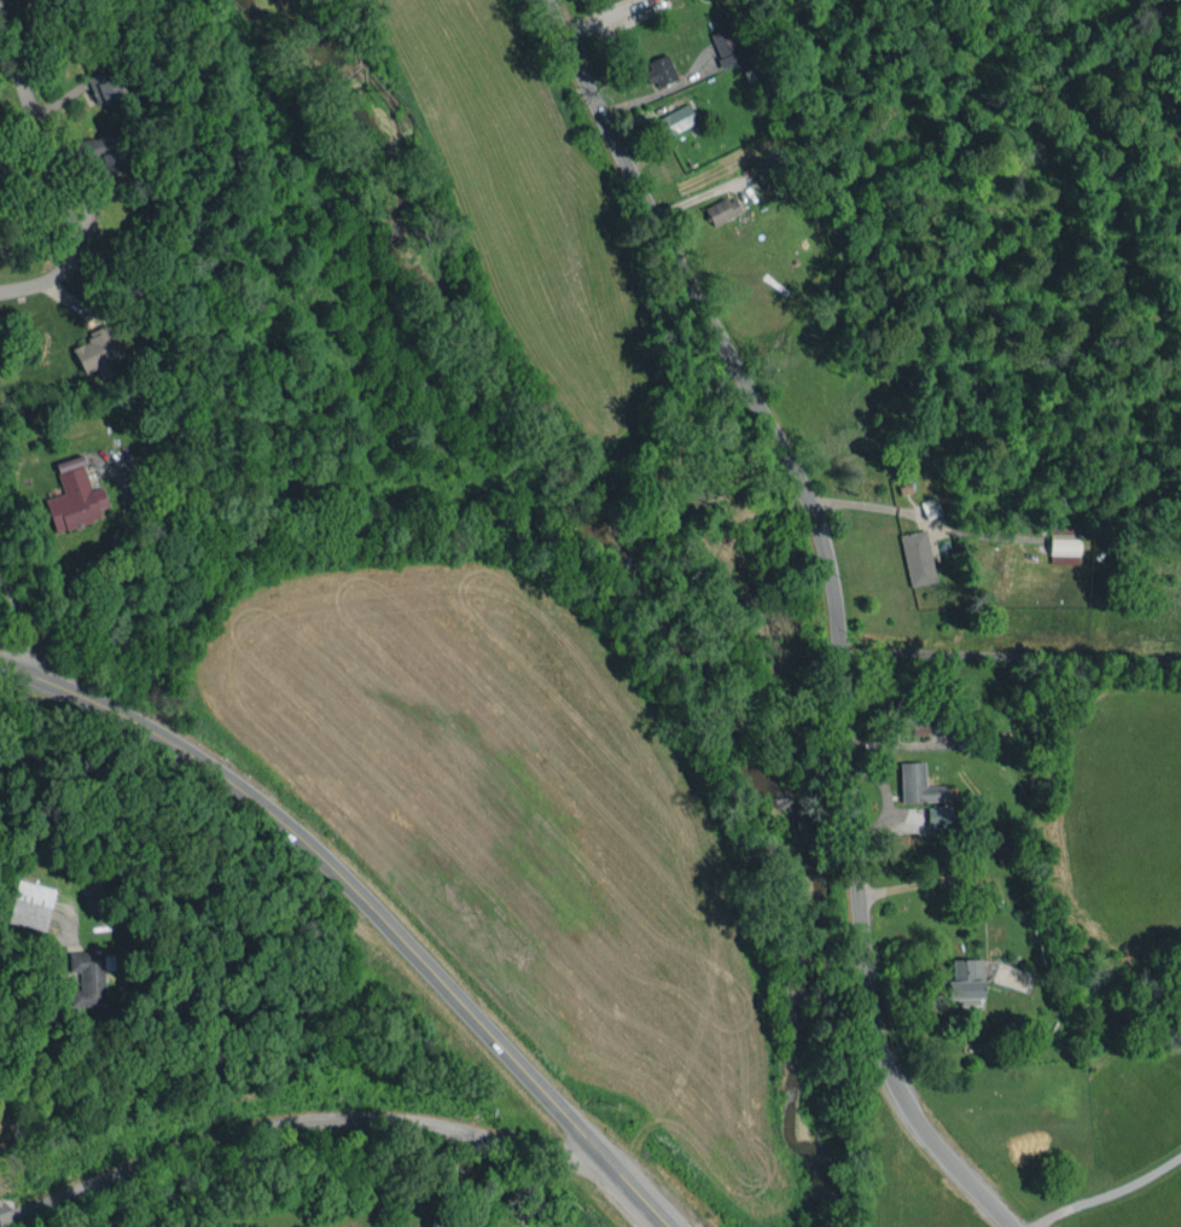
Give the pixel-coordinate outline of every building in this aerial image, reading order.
[(739,57),(729,23),(708,29),(718,64),(739,57)] [(654,84),(675,75),(665,50),(643,59),(654,84)] [(94,103),(120,93),(109,65),(83,75),(94,103)] [(652,116),(662,135),(694,117),(684,99),(652,116)] [(100,152),(101,170),(124,168),(123,157),(132,156),(131,139),(119,140),(118,132),(71,136),(73,155),(100,152)] [(739,210),(732,191),(702,203),(710,222),(739,210)] [(98,376),(111,371),(105,358),(119,352),(104,321),(84,330),(86,337),(69,345),(81,371),(93,365),(98,376)] [(42,495),(52,529),(99,515),(96,505),(104,503),(98,483),(88,486),(78,453),(52,461),(61,489),(42,495)] [(896,532),(908,584),(934,578),(922,526),(896,532)] [(1078,561),(1078,531),(1046,531),(1046,560),(1078,561)] [(922,781),(922,757),(898,758),(899,798),(945,796),(944,781),(922,781)] [(42,926),(50,883),(12,876),(4,919),(42,926)] [(949,954),(949,998),(981,999),(981,955),(949,954)]
